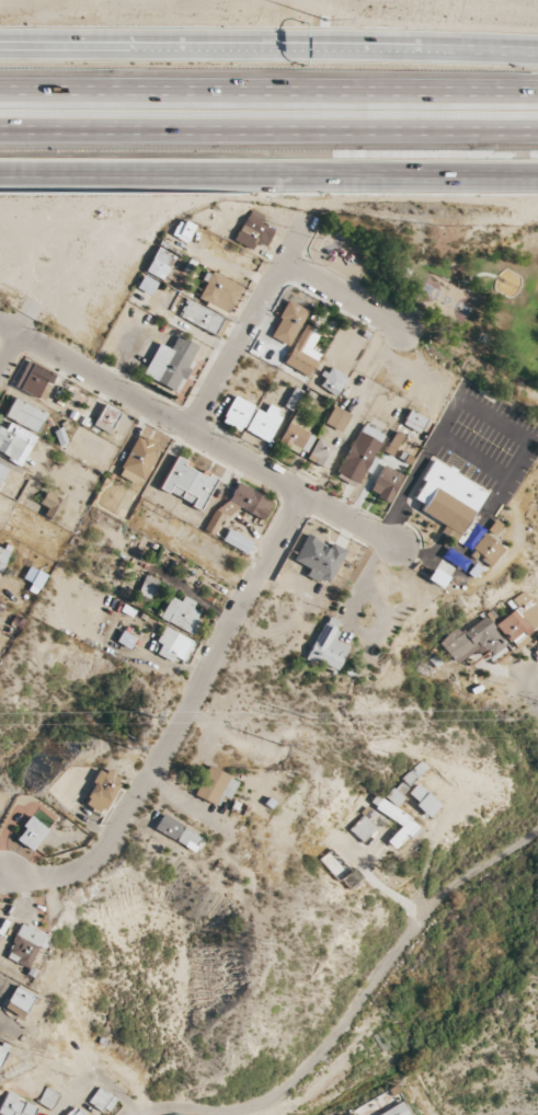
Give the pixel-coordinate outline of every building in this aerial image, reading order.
[(235,243),(252,249),(254,242),(266,246),(272,230),(259,224),(263,216),(247,210),(235,243)] [(194,226),(177,220),(170,236),(187,242),(194,226)] [(145,273),(160,279),(171,254),(156,248),(145,273)] [(197,299),(227,313),(239,287),(209,273),(197,299)] [(136,289),(150,295),(155,281),(140,276),(136,289)] [(223,317),(184,301),(178,318),(217,334),(223,317)] [(305,309),(285,301),(270,339),(290,347),(305,309)] [(319,332),(303,325),(284,365),(308,376),(319,354),(310,350),(319,332)] [(178,392),(198,346),(176,336),(170,349),(157,343),(142,377),(178,392)] [(15,389),(44,399),(54,373),(24,362),(15,389)] [(346,377),(328,367),(318,386),(336,396),(346,377)] [(301,391),(293,387),(283,408),(292,411),(301,391)] [(220,421),(240,432),(254,406),(234,396),(220,421)] [(46,413),(13,398),(3,418),(36,433),(46,413)] [(255,409),(244,431),(267,442),(282,411),(268,404),(264,413),(255,409)] [(93,425),(109,433),(120,413),(104,405),(93,425)] [(324,424),(341,432),(349,414),(332,406),(324,424)] [(426,420),(408,410),(401,424),(419,433),(426,420)] [(307,433),(310,422),(289,415),(279,445),(307,454),(313,435),(307,433)] [(35,436),(8,423),(5,430),(0,428),(0,453),(22,463),(35,436)] [(382,434),(360,424),(337,474),(359,484),(382,434)] [(138,486),(158,447),(137,436),(117,475),(138,486)] [(325,469),(336,448),(317,438),(306,459),(325,469)] [(216,478),(201,471),(200,474),(187,468),(189,463),(175,456),(159,489),(200,510),(216,478)] [(433,460),(447,469),(448,465),(455,470),(453,473),(484,493),(468,519),(458,534),(420,510),(423,505),(412,498),(423,481),(421,479),(433,460)] [(369,492),(389,502),(402,475),(382,465),(369,492)] [(272,501),(232,481),(207,532),(213,535),(223,515),(230,518),(236,507),(262,520),(272,501)] [(39,504),(47,508),(43,515),(54,521),(65,502),(46,492),(39,504)] [(221,542),(246,554),(252,541),(227,530),(221,542)] [(488,567),(503,549),(485,534),(470,552),(488,567)] [(329,585),(344,550),(330,544),(329,546),(304,536),(293,562),(309,568),(306,575),(329,585)] [(9,551),(0,548),(0,573),(1,573),(9,551)] [(31,583),(27,590),(35,594),(45,575),(28,566),(22,579),(31,583)] [(137,595),(150,599),(155,579),(142,575),(137,595)] [(525,636),(537,625),(537,609),(523,591),(507,603),(513,610),(495,625),(515,651),(529,641),(525,636)] [(179,602),(170,597),(159,618),(190,635),(201,613),(191,608),(194,602),(182,596),(179,602)] [(306,658),(336,672),(348,647),(332,640),(340,622),(326,616),(306,658)] [(173,656),(182,661),(191,640),(163,627),(156,642),(160,644),(155,655),(171,662),(173,656)] [(115,643),(129,649),(134,637),(120,631),(115,643)] [(207,766),(193,796),(214,805),(219,794),(229,799),(238,781),(207,766)] [(120,778),(99,768),(82,804),(103,814),(120,778)] [(429,817),(440,805),(416,784),(406,795),(429,817)] [(384,797),(395,807),(403,799),(392,789),(384,797)] [(399,825),(387,843),(395,849),(405,834),(412,839),(421,826),(378,797),(372,806),(399,825)] [(360,844),(376,828),(363,815),(348,831),(360,844)] [(153,831),(194,849),(200,834),(159,816),(153,831)] [(48,830),(31,817),(14,839),(31,852),(48,830)] [(349,870),(332,850),(322,858),(340,878),(349,870)] [(362,879),(356,869),(342,879),(348,889),(362,879)] [(26,969),(44,934),(22,923),(4,957),(26,969)] [(3,1007),(21,1018),(33,996),(15,986),(3,1007)] [(58,1094),(44,1088),(37,1103),(51,1109),(58,1094)] [(104,1114),(115,1101),(99,1088),(88,1101),(104,1114)] [(2,1114),(31,1114),(35,1107),(6,1093),(0,1107),(0,1114),(2,1114)] [(401,1101),(377,1114),(409,1114),(401,1101)]
